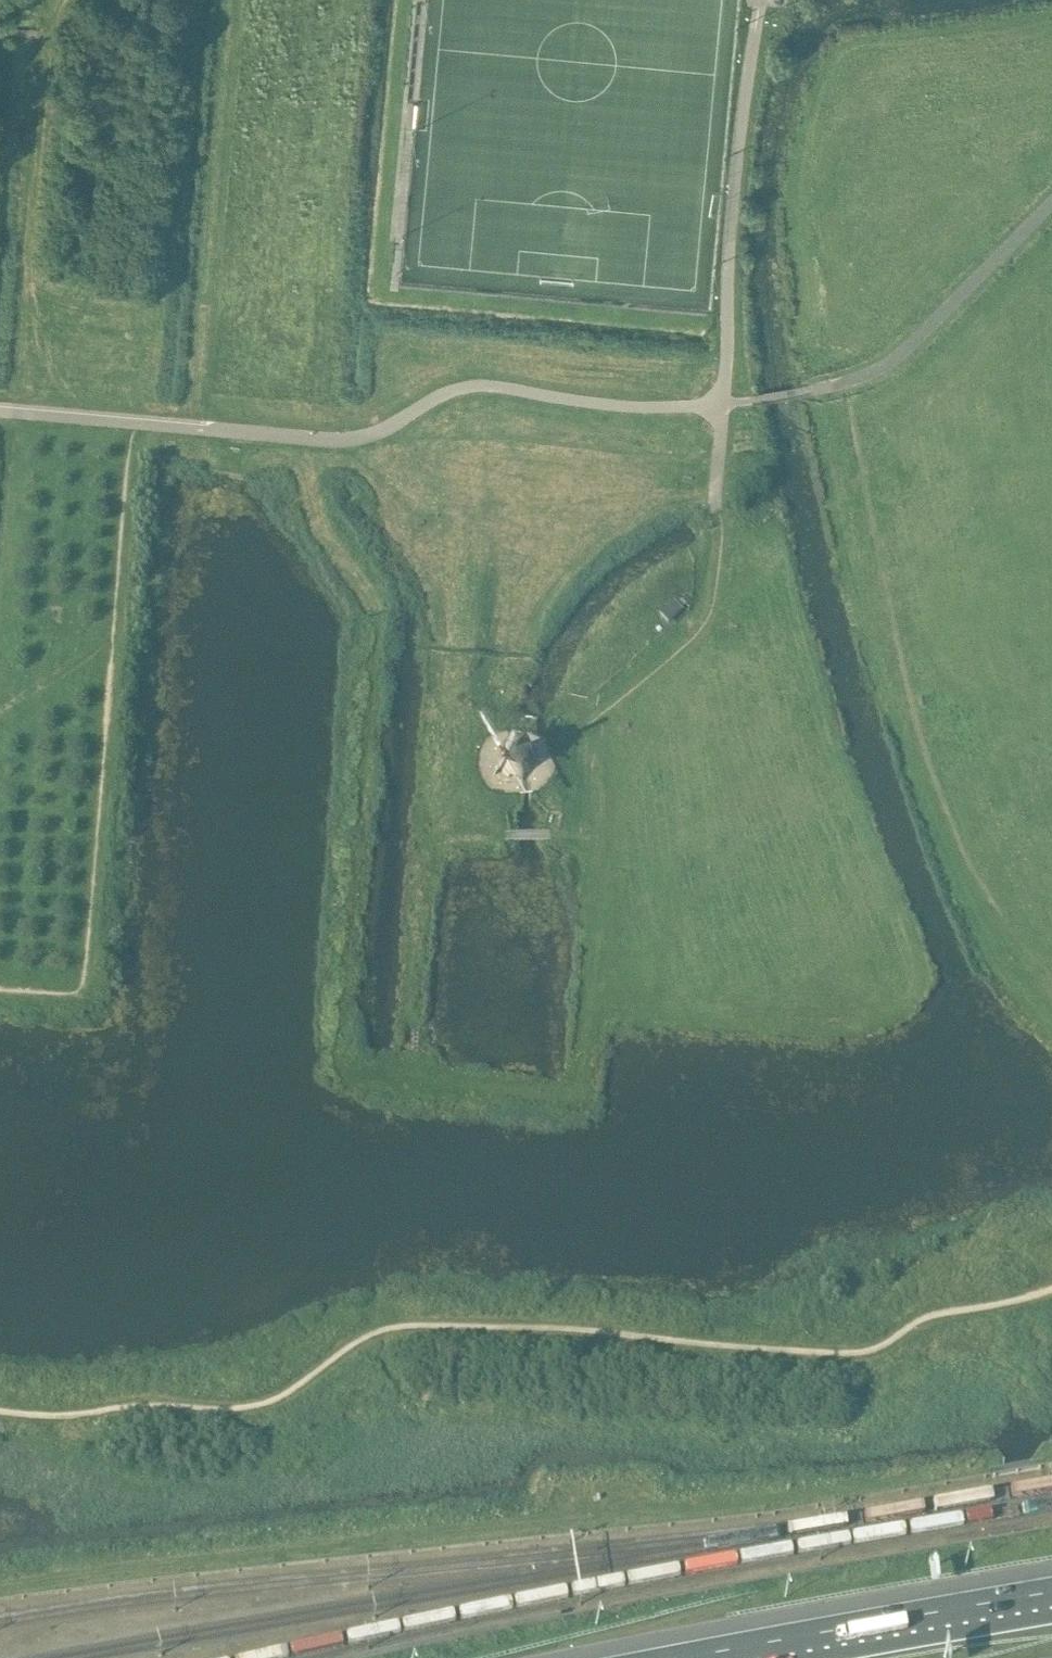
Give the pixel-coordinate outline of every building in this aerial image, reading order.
[(521,783),(527,777),(527,774),(531,768),(531,761),(529,755),(524,750),(517,748),(510,749),(504,753),(501,759),(500,766),(503,772),(508,777),(514,779),(521,778),(521,783)]
